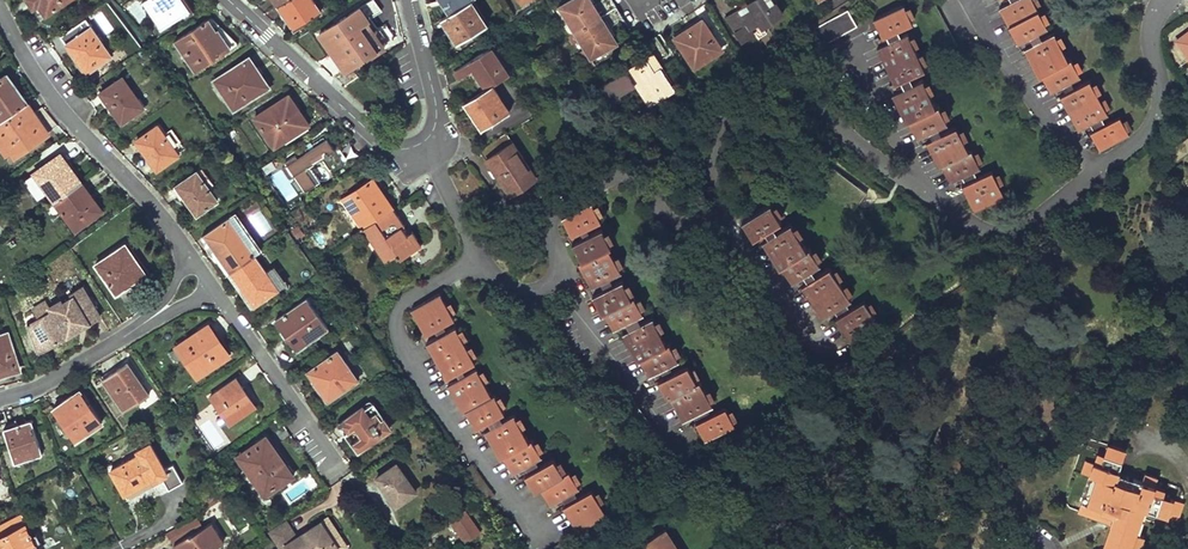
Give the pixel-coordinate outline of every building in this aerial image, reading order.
[(32,5),(41,19),(69,0),(28,0),(32,5)] [(142,3),(160,30),(187,13),(177,0),(175,0),(147,0),(142,3)] [(295,27),(319,11),(312,0),(282,0),(278,3),(276,4),(285,17),(287,15),(295,27)] [(441,18),(447,27),(458,43),(486,25),(469,0),(468,0),(450,12),(441,18)] [(450,12),(468,0),(442,0),(450,12)] [(591,0),(570,0),(560,6),(575,32),(600,17),(598,13),(614,3),(612,0),(599,0),(593,4),(591,0)] [(727,17),(742,39),(753,33),(750,28),(752,27),(758,37),(766,32),(762,27),(782,14),(775,2),(772,4),(770,0),(753,0),(748,3),(751,9),(741,15),(737,10),(731,14),(727,17)] [(1032,0),(1015,0),(1011,2),(999,8),(1017,44),(1030,37),(1038,32),(1047,28),(1032,0)] [(575,32),(568,35),(573,44),(580,39),(585,48),(579,53),(587,68),(595,64),(591,57),(616,42),(607,27),(623,17),(614,3),(598,13),(600,17),(575,32)] [(912,23),(903,4),(873,19),(881,37),(897,30),(912,23)] [(366,20),(358,8),(319,33),(330,51),(333,56),(337,53),(347,68),(374,50),(358,26),(366,20)] [(856,26),(847,10),(804,34),(813,50),(856,26)] [(686,28),(674,36),(694,67),(720,49),(700,18),(686,28)] [(213,31),(206,20),(174,42),(195,71),(230,48),(222,36),(217,28),(213,31)] [(109,53),(91,26),(67,45),(75,57),(80,63),(83,61),(90,71),(99,65),(96,62),(109,53)] [(900,37),(897,30),(881,37),(875,40),(878,47),(900,37)] [(1042,39),(1038,32),(1030,37),(1033,43),(1042,39)] [(1067,59),(1054,33),(1042,39),(1033,43),(1024,48),(1038,75),(1041,73),(1050,91),(1052,90),(1071,80),(1080,75),(1070,58),(1067,59)] [(924,69),(907,34),(900,37),(878,47),(877,49),(893,84),(908,76),(924,69)] [(667,55),(654,36),(644,42),(652,53),(626,70),(632,79),(644,96),(646,95),(651,103),(663,95),(661,95),(673,88),(657,62),(667,55)] [(507,74),(490,47),(454,71),(458,78),(473,69),(485,87),(490,84),(507,74)] [(248,56),(213,80),(233,109),(264,87),(257,76),(260,74),(248,56)] [(609,80),(617,96),(635,86),(627,71),(609,80)] [(0,78),(0,122),(25,104),(15,88),(6,74),(0,78)] [(912,83),(908,76),(893,84),(890,85),(893,92),(912,83)] [(143,105),(123,77),(102,93),(107,100),(121,121),(143,105)] [(934,105),(922,78),(912,83),(893,92),(892,93),(905,121),(908,119),(916,137),(919,135),(938,126),(947,122),(938,103),(934,105)] [(1107,114),(1089,79),(1074,87),(1060,95),(1078,129),(1089,123),(1101,117),(1107,114)] [(1074,87),(1071,80),(1052,90),(1056,97),(1060,95),(1074,87)] [(485,87),(464,101),(477,121),(480,126),(491,119),(493,122),(509,111),(490,84),(485,87)] [(285,96),(254,117),(274,146),(283,139),(281,136),(305,120),(297,107),(292,100),(290,103),(285,96)] [(6,153),(11,150),(15,156),(46,133),(39,123),(25,104),(0,122),(0,145),(6,153)] [(1129,134),(1119,116),(1105,124),(1093,130),(1090,132),(1099,149),(1129,134)] [(1105,124),(1101,117),(1089,123),(1093,130),(1105,124)] [(179,154),(158,125),(137,141),(150,160),(157,170),(179,154)] [(941,134),(938,126),(919,135),(922,143),(926,141),(941,134)] [(967,151),(955,127),(941,134),(926,141),(938,167),(941,166),(949,182),(961,176),(972,171),(979,168),(971,149),(967,151)] [(521,153),(506,132),(478,149),(499,179),(509,193),(532,178),(516,156),(521,153)] [(293,176),(304,192),(320,181),(309,165),(321,157),(332,172),(348,162),(336,145),(331,148),(323,136),(312,143),(314,145),(310,148),(309,145),(305,148),(307,151),(297,157),(295,155),(284,163),(285,165),(282,167),(289,178),(293,176)] [(71,168),(60,153),(33,172),(54,201),(58,199),(81,182),(71,168)] [(267,175),(277,170),(272,160),(262,166),(267,175)] [(200,168),(196,171),(205,184),(209,180),(200,168)] [(205,184),(196,171),(176,185),(189,202),(197,213),(216,200),(205,184)] [(1003,197),(991,171),(976,178),(965,184),(961,185),(973,211),(1003,197)] [(976,178),(972,171),(961,176),(965,184),(976,178)] [(33,172),(27,177),(48,206),(49,205),(54,201),(33,172)] [(373,177),(342,198),(362,228),(392,207),(386,196),(382,198),(376,190),(380,187),(373,177)] [(89,193),(81,182),(58,199),(65,209),(62,211),(75,229),(98,213),(85,195),(89,193)] [(54,201),(49,205),(57,215),(62,211),(65,209),(58,199),(54,201)] [(600,220),(591,202),(561,218),(571,235),(586,227),(600,220)] [(780,220),(769,203),(741,221),(752,238),(753,237),(772,225),(780,220)] [(392,207),(362,228),(385,261),(397,252),(400,257),(420,243),(411,230),(407,233),(402,226),(405,224),(392,207)] [(234,214),(228,217),(235,227),(241,223),(234,214)] [(217,254),(229,271),(254,253),(235,227),(228,217),(209,231),(215,239),(209,242),(217,254)] [(806,248),(790,223),(776,232),(761,241),(778,267),(781,265),(791,282),(793,280),(811,268),(820,263),(809,246),(806,248)] [(776,232),(772,225),(753,237),(758,243),(761,241),(776,232)] [(590,234),(586,227),(571,235),(568,237),(572,243),(590,234)] [(611,246),(601,228),(590,234),(572,243),(581,260),(578,262),(591,288),(609,278),(621,272),(608,247),(611,246)] [(125,244),(96,263),(116,293),(124,287),(131,283),(133,283),(136,283),(139,281),(142,279),(144,277),(144,275),(144,272),(143,270),(139,264),(134,257),(125,244)] [(254,253),(229,271),(245,296),(252,306),(278,288),(267,273),(254,253)] [(851,299),(829,266),(815,275),(800,285),(822,318),(833,310),(845,302),(851,299)] [(274,268),(267,273),(278,288),(285,283),(274,268)] [(815,275),(811,268),(793,280),(797,287),(800,285),(815,275)] [(613,285),(609,278),(591,288),(589,289),(592,296),(613,285)] [(631,297),(622,280),(613,285),(592,296),(602,313),(604,312),(613,329),(615,328),(636,317),(643,313),(633,296),(631,297)] [(26,324),(37,352),(62,337),(77,328),(76,325),(85,320),(87,322),(99,315),(81,286),(69,293),(71,295),(61,301),(59,299),(47,306),(50,310),(36,318),(26,324)] [(454,318),(439,293),(409,309),(425,335),(434,329),(443,325),(454,318)] [(306,297),(276,319),(286,333),(297,349),(328,326),(306,297)] [(44,300),(30,308),(36,318),(50,310),(47,306),(44,300)] [(879,325),(863,300),(849,309),(837,317),(835,319),(850,342),(879,325)] [(849,309),(845,302),(833,310),(837,317),(849,309)] [(640,324),(636,317),(615,328),(618,335),(622,333),(640,324)] [(665,344),(652,318),(640,324),(622,333),(637,360),(639,359),(648,376),(650,375),(669,365),(678,360),(669,342),(665,344)] [(76,325),(77,328),(87,322),(85,320),(76,325)] [(228,354),(208,324),(192,335),(176,346),(197,376),(228,354)] [(446,331),(443,325),(434,329),(438,337),(446,331)] [(475,360),(455,326),(446,331),(438,337),(426,343),(446,377),(454,372),(461,368),(475,360)] [(9,333),(0,336),(0,375),(2,374),(17,370),(12,353),(15,353),(9,333)] [(359,379),(338,349),(307,371),(319,388),(328,400),(359,379)] [(149,394),(128,362),(112,373),(102,379),(124,411),(149,394)] [(696,381),(687,364),(672,372),(657,380),(667,398),(670,397),(682,420),(694,413),(707,407),(712,404),(699,379),(696,381)] [(672,372),(669,365),(650,375),(654,382),(657,380),(672,372)] [(465,375),(461,368),(454,372),(458,379),(465,375)] [(491,395),(476,369),(465,375),(458,379),(447,385),(463,413),(465,411),(475,428),(477,426),(497,414),(504,410),(494,393),(491,395)] [(242,387),(236,378),(209,396),(222,415),(227,422),(238,414),(240,417),(252,408),(242,394),(244,393),(240,389),(242,387)] [(256,406),(242,387),(240,389),(244,393),(242,394),(252,408),(256,406)] [(103,422),(80,389),(67,398),(53,408),(75,441),(103,422)] [(173,397),(167,400),(172,408),(177,404),(173,397)] [(389,430),(370,404),(365,407),(383,434),(389,430)] [(383,434),(365,407),(341,423),(348,433),(355,427),(361,436),(351,443),(357,452),(383,434)] [(710,414),(707,407),(694,413),(698,421),(710,414)] [(734,425),(725,407),(710,414),(698,421),(695,422),(704,441),(734,425)] [(502,421),(497,414),(477,426),(481,433),(484,431),(502,421)] [(528,440),(513,414),(502,421),(484,431),(500,457),(503,456),(512,472),(515,471),(535,458),(541,455),(531,439),(528,440)] [(42,454),(31,420),(21,423),(4,428),(15,462),(42,454)] [(348,433),(341,423),(339,425),(345,434),(348,433)] [(648,436),(643,428),(635,434),(640,441),(648,436)] [(294,473),(285,459),(281,461),(274,450),(265,437),(238,456),(239,458),(236,460),(241,469),(245,466),(264,493),(294,473)] [(164,469),(150,443),(137,450),(140,454),(111,470),(124,493),(152,478),(154,480),(161,476),(169,489),(183,482),(173,464),(164,469)] [(1085,459),(1081,472),(1089,475),(1080,502),(1087,504),(1084,513),(1099,518),(1101,511),(1114,515),(1111,522),(1102,548),(1122,548),(1125,543),(1131,545),(1139,548),(1143,535),(1137,533),(1135,533),(1143,508),(1145,509),(1177,520),(1183,501),(1163,495),(1151,491),(1154,486),(1156,476),(1144,472),(1141,481),(1125,476),(1124,481),(1115,478),(1116,473),(1124,450),(1108,444),(1103,454),(1099,464),(1093,462),(1085,459)] [(285,459),(277,448),(274,450),(281,461),(285,459)] [(1098,452),(1093,462),(1099,464),(1103,454),(1098,452)] [(563,474),(553,457),(539,466),(524,474),(534,491),(540,488),(550,505),(561,499),(574,491),(578,488),(568,471),(563,474)] [(539,466),(535,458),(515,471),(518,478),(524,474),(539,466)] [(415,491),(396,463),(375,478),(394,506),(415,491)] [(1164,490),(1154,486),(1151,491),(1163,495),(1164,490)] [(227,494),(222,487),(207,497),(211,504),(227,494)] [(606,515),(591,490),(577,498),(564,505),(562,506),(577,532),(606,515)] [(577,498),(574,491),(561,499),(564,505),(577,498)] [(1087,504),(1080,502),(1078,510),(1084,513),(1087,504)] [(1137,533),(1145,509),(1143,508),(1135,533),(1137,533)] [(480,531),(465,511),(450,521),(464,542),(480,531)] [(1114,515),(1101,511),(1099,518),(1111,522),(1114,515)] [(36,533),(25,512),(20,514),(31,536),(36,533)] [(36,533),(31,536),(20,514),(0,524),(0,548),(38,548),(35,543),(40,541),(36,533)] [(346,544),(329,515),(296,534),(287,518),(271,528),(284,548),(339,548),(346,544)] [(177,548),(212,548),(224,541),(212,521),(204,527),(197,516),(183,523),(166,532),(177,548)] [(671,536),(667,538),(673,548),(679,548),(671,536)] [(667,538),(648,548),(673,548),(667,538)] [(565,540),(551,548),(570,548),(565,540)]
